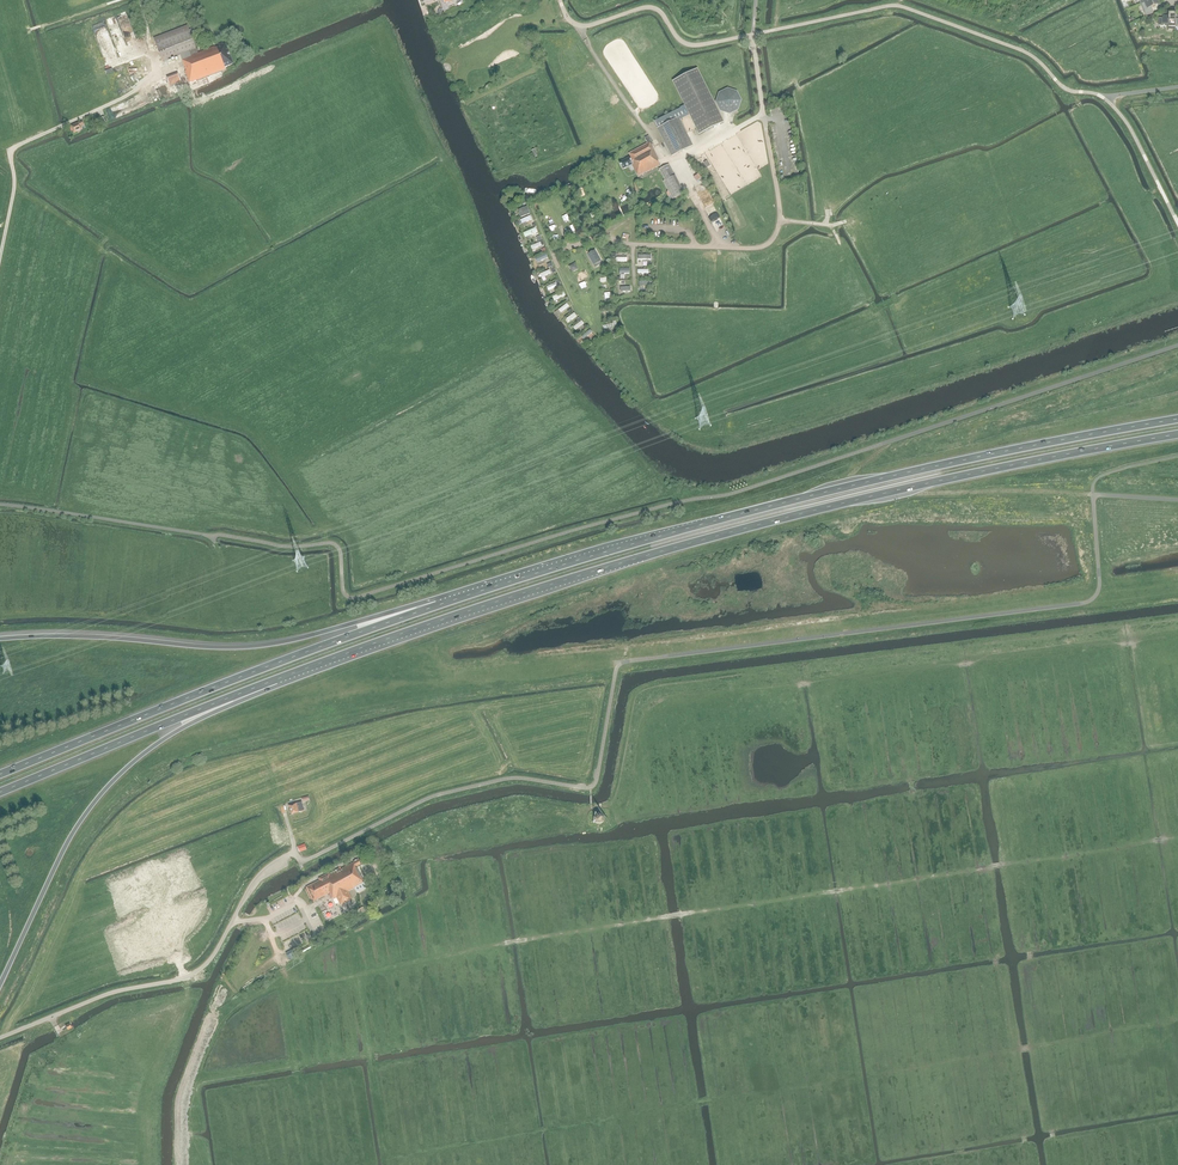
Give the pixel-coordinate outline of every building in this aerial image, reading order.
[(1156,0),(1150,0),(1145,2),(1141,4),(1145,16),(1153,13),(1151,7),(1158,5),(1156,0)] [(1158,18),(1158,26),(1163,26),(1168,26),(1168,27),(1169,27),(1168,29),(1176,30),(1176,27),(1176,13),(1169,13),(1169,17),(1163,17),(1163,18),(1158,18)] [(187,25),(154,38),(156,44),(163,63),(175,58),(180,56),(182,60),(198,53),(189,31),(187,25)] [(182,60),(186,71),(185,72),(190,83),(190,84),(197,81),(226,69),(225,67),(233,64),(225,44),(223,45),(222,42),(219,44),(220,46),(215,48),(214,47),(198,53),(182,60)] [(692,146),(679,120),(690,115),(699,134),(723,123),(696,69),(673,81),(685,105),(678,108),(678,109),(653,121),(656,128),(658,128),(672,156),(692,146)] [(171,86),(182,82),(178,74),(168,78),(171,86)] [(718,93),(716,102),(720,111),(730,114),(739,109),(742,100),(737,91),(727,88),(718,93)] [(78,123),(70,126),(73,133),(81,130),(80,126),(84,125),(82,121),(78,123)] [(637,176),(660,165),(657,160),(658,159),(651,145),(653,144),(648,136),(647,137),(644,138),(647,143),(629,153),(630,157),(619,162),(622,169),(632,164),(637,176)] [(674,176),(668,164),(659,169),(665,180),(663,181),(672,199),(683,193),(674,176)] [(525,207),(516,211),(519,218),(527,215),(527,217),(518,221),(520,224),(532,219),(529,214),(528,214),(525,207)] [(717,211),(709,215),(716,230),(725,226),(717,211)] [(538,228),(525,233),(527,237),(540,232),(538,228)] [(601,261),(595,250),(587,254),(593,265),(594,265),(601,261)] [(535,258),(537,263),(549,258),(547,254),(535,258)] [(568,266),(571,273),(579,269),(576,262),(568,266)] [(546,280),(545,276),(551,275),(550,271),(540,273),(542,281),(546,280)] [(556,282),(546,287),(548,290),(557,286),(556,282)] [(555,301),(566,296),(564,292),(553,297),(555,301)] [(567,303),(559,310),(561,313),(570,306),(567,303)] [(575,313),(566,319),(569,322),(577,316),(575,313)] [(582,320),(573,327),(576,331),(585,324),(582,320)] [(605,330),(618,327),(617,322),(603,325),(605,330)] [(592,330),(582,335),(585,341),(594,336),(592,330)] [(289,806),(291,814),(304,810),(301,802),(289,806)] [(594,820),(596,824),(600,824),(604,822),(604,818),(601,814),(597,814),(594,816),(594,820)] [(299,852),(307,850),(305,844),(297,847),(299,852)] [(368,850),(371,856),(379,852),(376,846),(368,850)] [(361,857),(353,861),(353,862),(330,875),(329,873),(324,876),(324,875),(318,878),(319,880),(306,887),(313,901),(330,893),(332,896),(332,897),(333,899),(336,897),(339,902),(341,905),(352,899),(348,892),(364,883),(356,867),(364,863),(361,857)] [(289,959),(298,954),(296,949),(286,954),(289,959)]
